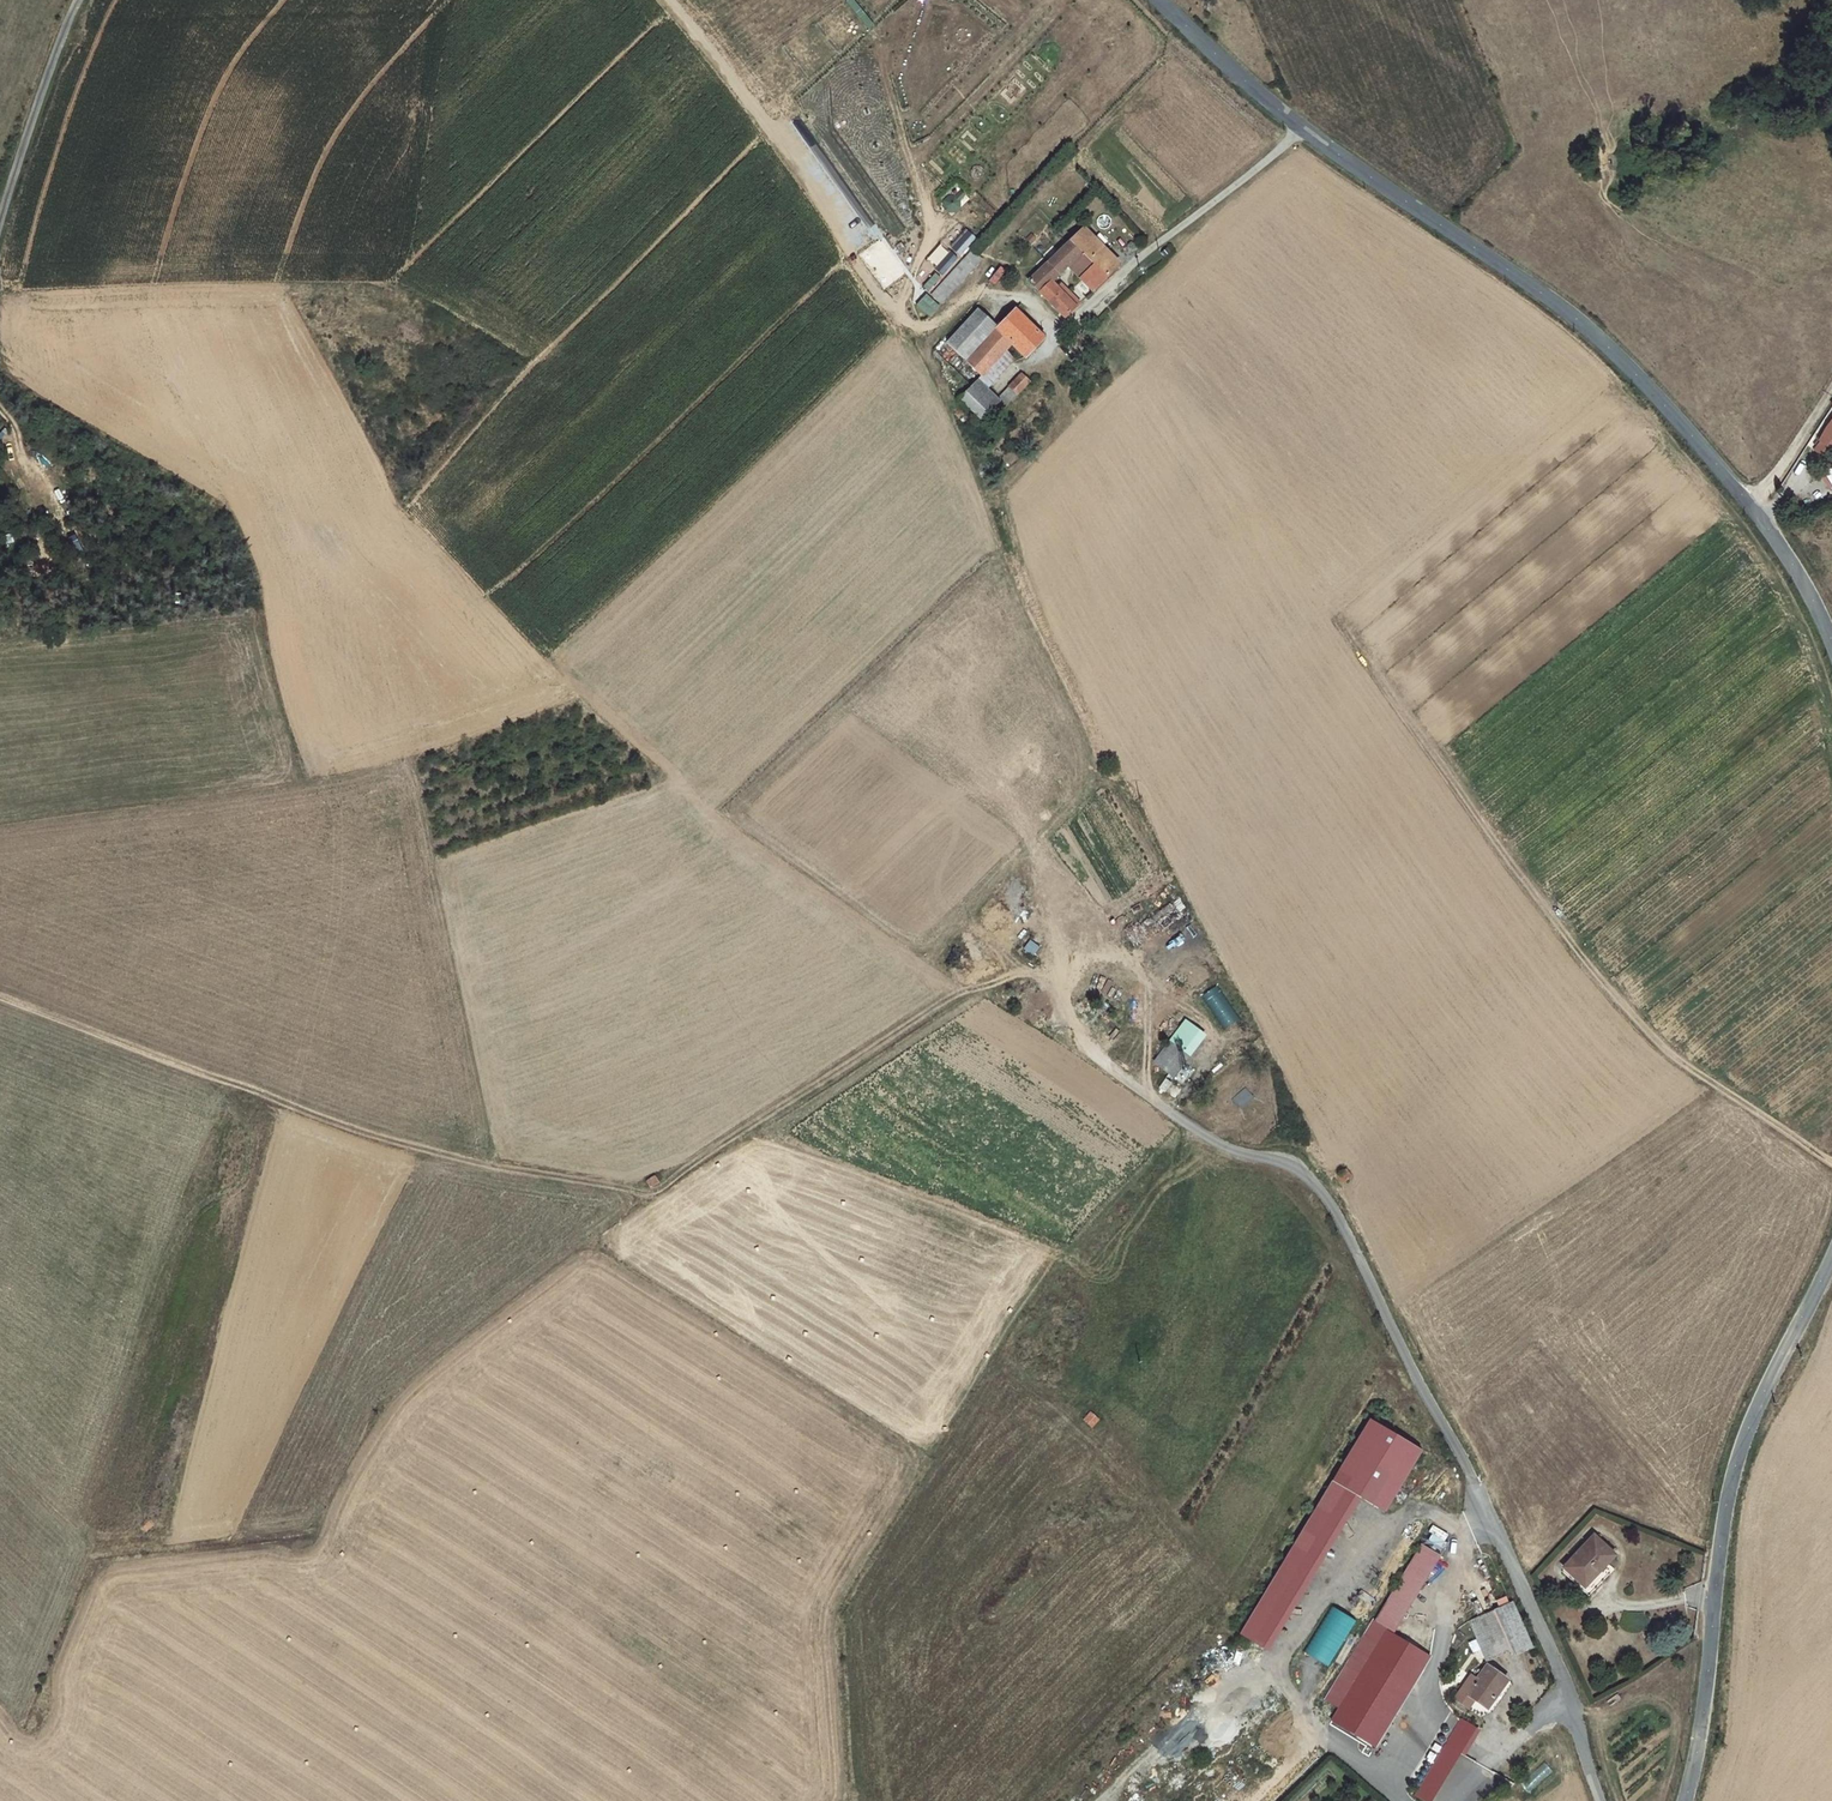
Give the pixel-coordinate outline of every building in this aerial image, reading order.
[(1105,278),(1119,265),(1080,225),(1074,230),(1075,231),(1078,234),(1073,239),(1070,241),(1094,266),(1105,278)] [(1051,282),(1068,265),(1081,279),(1094,266),(1070,241),(1029,281),(1040,293),(1051,282)] [(972,251),(931,295),(941,304),(981,259),(972,251)] [(1095,288),(1105,278),(1094,266),(1081,279),(1094,293),(1097,290),(1095,288)] [(1105,278),(1095,288),(1097,290),(1108,280),(1105,278)] [(1040,293),(1065,317),(1079,303),(1061,285),(1057,288),(1051,282),(1040,293)] [(987,338),(996,328),(997,327),(978,309),(947,343),(966,361),(987,338)] [(996,328),(987,338),(1002,353),(1006,349),(1011,344),(1025,357),(1044,338),(1015,310),(997,329),(996,328)] [(1002,353),(987,338),(966,361),(981,376),(1002,353)] [(1002,353),(981,376),(990,384),(1014,358),(1006,349),(1002,353)] [(992,404),(994,406),(1000,412),(1029,382),(1021,374),(992,404)] [(972,386),(959,399),(981,420),(994,407),(972,386)] [(994,407),(981,420),(986,426),(1000,412),(994,406),(994,407)] [(1827,429),(1820,441),(1831,450),(1831,423),(1827,429)] [(1820,441),(1816,448),(1828,457),(1831,453),(1831,450),(1820,441)] [(1169,1043),(1155,1062),(1172,1075),(1187,1057),(1169,1043)] [(1165,1079),(1159,1087),(1165,1092),(1171,1083),(1165,1079)] [(1244,1089),(1232,1099),(1241,1109),(1252,1098),(1244,1089)] [(1351,1177),(1345,1168),(1337,1174),(1343,1183),(1351,1177)] [(655,1176),(646,1181),(651,1188),(660,1182),(655,1176)] [(1099,1420),(1091,1412),(1083,1420),(1091,1427),(1099,1420)] [(1371,1419),(1333,1480),(1356,1494),(1385,1512),(1422,1450),(1371,1419)] [(1333,1480),(1240,1634),(1262,1648),(1356,1494),(1333,1480)] [(1594,1536),(1564,1567),(1573,1576),(1570,1579),(1588,1596),(1610,1573),(1606,1568),(1604,1566),(1614,1555),(1594,1536)] [(1421,1544),(1375,1621),(1394,1633),(1441,1556),(1421,1544)] [(1497,1601),(1500,1608),(1508,1604),(1505,1598),(1497,1601)] [(1513,1655),(1531,1647),(1512,1603),(1508,1604),(1500,1608),(1493,1611),(1511,1650),(1513,1655)] [(1331,1605),(1303,1651),(1328,1667),(1356,1620),(1331,1605)] [(1511,1650),(1493,1611),(1471,1620),(1489,1660),(1511,1650)] [(1332,1720),(1375,1747),(1430,1656),(1374,1622),(1326,1701),(1339,1709),(1332,1720)] [(1495,1663),(1491,1668),(1500,1674),(1503,1669),(1495,1663)] [(1471,1675),(1454,1698),(1468,1708),(1474,1700),(1487,1708),(1507,1679),(1500,1674),(1491,1668),(1487,1665),(1476,1679),(1471,1675)] [(1474,1700),(1468,1708),(1480,1717),(1491,1712),(1512,1683),(1507,1679),(1487,1708),(1474,1700)] [(1423,1800),(1430,1800),(1475,1727),(1461,1719),(1415,1796),(1423,1800)]
